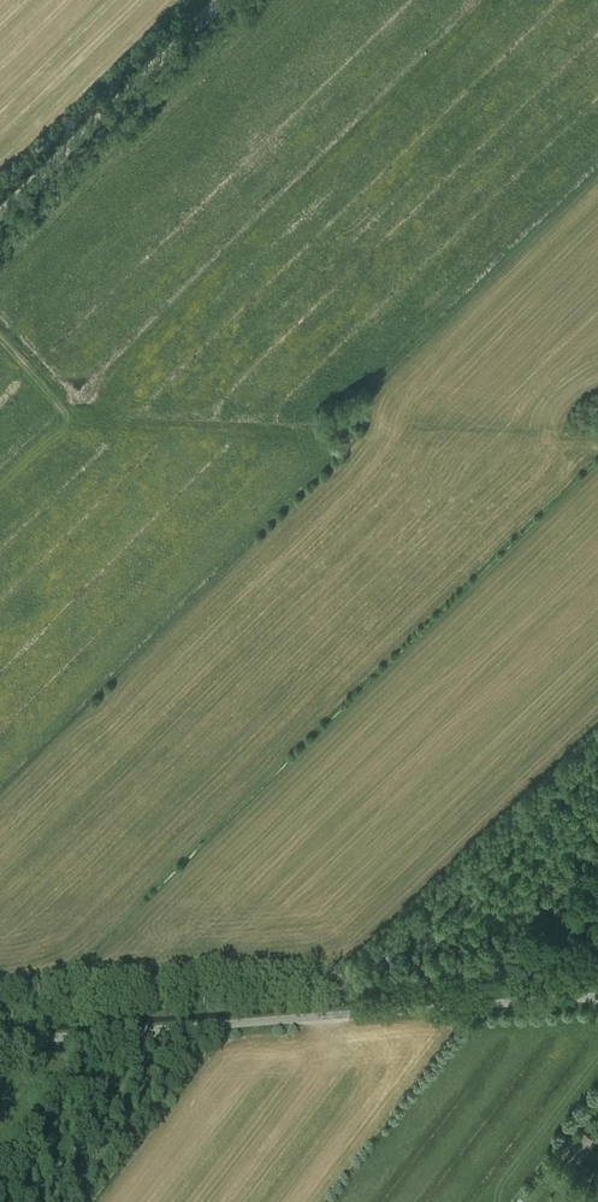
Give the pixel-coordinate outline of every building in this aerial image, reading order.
[(571,1168),(594,1140),(581,1129),(558,1157),(571,1168)] [(583,1163),(577,1173),(589,1181),(596,1172),(583,1163)]
